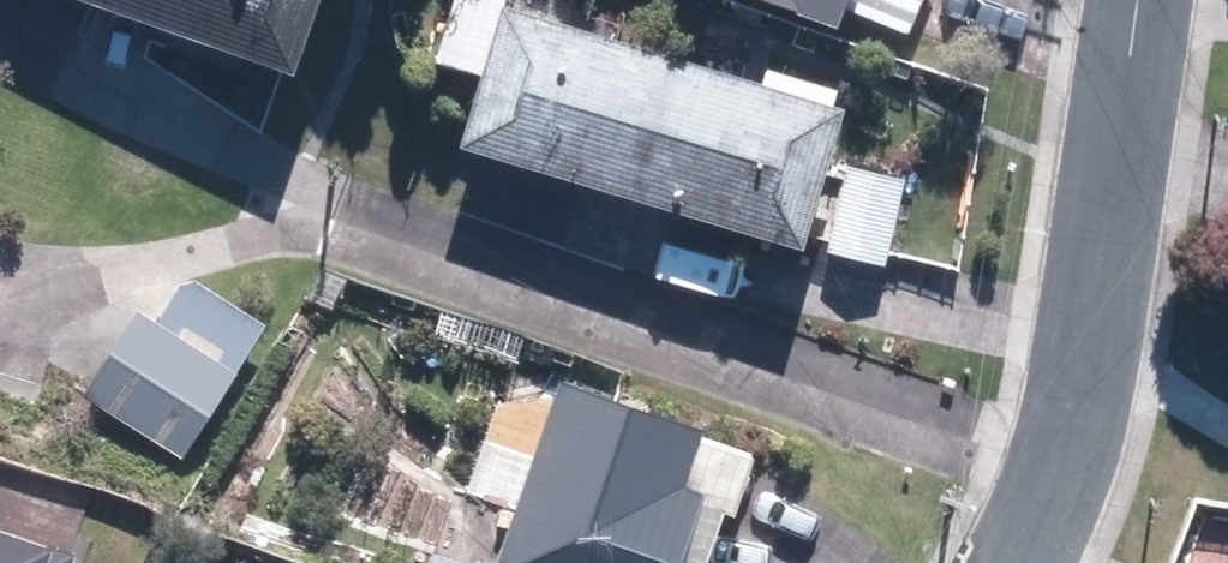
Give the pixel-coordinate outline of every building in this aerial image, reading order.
[(301,0),(54,0),(272,79),(301,0)] [(813,35),(826,0),(721,0),(813,35)] [(916,0),(833,0),(827,14),(898,43),(916,0)] [(478,12),(434,153),(775,258),(819,117),(478,12)] [(877,268),(903,179),(842,162),(817,250),(877,268)] [(179,460),(258,332),(175,282),(146,330),(127,319),(78,399),(179,460)] [(534,391),(484,562),(665,562),(682,503),(662,497),(681,434),(534,391)] [(67,556),(0,533),(0,562),(65,562),(67,556)]
